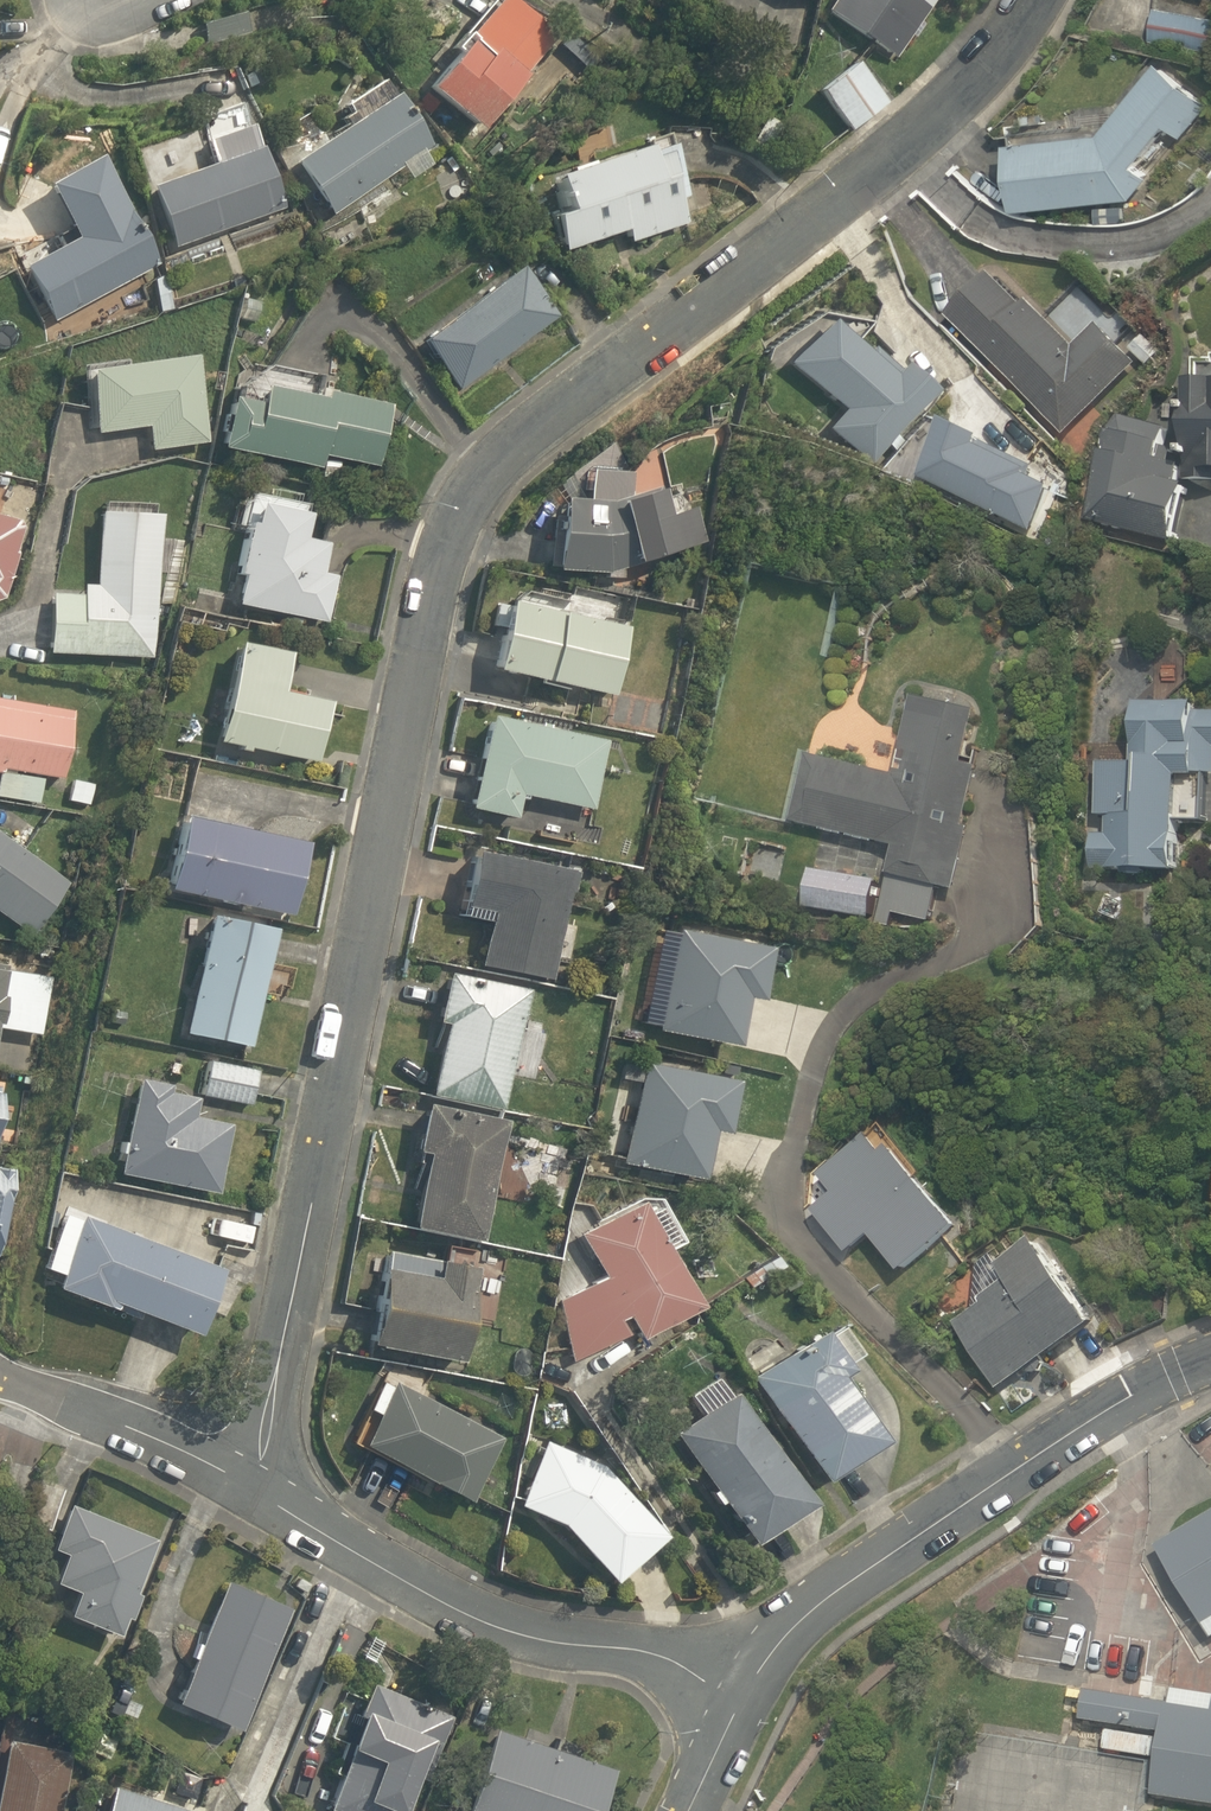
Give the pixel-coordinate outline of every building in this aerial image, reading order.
[(422,94),(480,135),(548,38),(494,0),(488,0),(422,94)] [(823,9),(893,60),(936,0),(830,0),(823,9)] [(1152,1),(1149,42),(1209,47),(1210,24),(1210,6),(1152,1)] [(853,63),(818,91),(847,129),(883,101),(853,63)] [(1097,135),(1007,142),(1014,209),(1131,198),(1148,177),(1133,166),(1165,125),(1182,137),(1208,104),(1154,63),(1097,135)] [(325,219),(397,171),(405,183),(433,165),(425,153),(389,99),(289,165),(325,219)] [(209,165),(147,187),(169,250),(282,209),(252,126),(245,129),(237,108),(194,124),(209,165)] [(580,246),(621,232),(626,247),(682,228),(677,213),(687,210),(664,140),(552,178),(563,211),(549,215),(562,252),(580,246)] [(19,267),(48,324),(153,270),(123,213),(19,267)] [(516,268),(416,340),(455,393),(555,321),(516,268)] [(990,271),(946,314),(1064,434),(1137,362),(1096,322),(1073,344),(1027,298),(1022,303),(990,271)] [(83,366),(91,437),(146,431),(149,453),(205,447),(194,354),(83,366)] [(214,446),(339,472),(341,463),(376,471),(390,405),(229,372),(214,446)] [(1186,479),(1210,480),(1210,378),(1187,378),(1186,402),(1182,402),(1182,413),(1184,413),(1185,446),(1181,446),(1181,454),(1186,454),(1186,479)] [(1172,539),(1186,484),(1176,481),(1180,463),(1169,460),(1172,447),(1162,445),(1167,425),(1112,412),(1086,517),(1172,539)] [(982,435),(943,417),(918,475),(1032,532),(1052,485),(1029,475),(1034,465),(980,439),(982,435)] [(543,486),(550,494),(547,567),(600,571),(601,576),(627,577),(626,565),(674,553),(673,547),(701,541),(690,504),(679,507),(675,493),(659,497),(656,483),(625,492),(626,469),(577,465),(576,491),(561,472),(543,486)] [(302,541),(306,511),(251,504),(249,522),(243,522),(233,608),(332,620),(338,576),(321,574),(325,543),(302,541)] [(80,595),(47,593),(44,655),(151,659),(158,513),(97,510),(93,584),(81,583),(80,595)] [(2,600),(26,518),(0,511),(0,601),(2,600)] [(485,667),(610,694),(624,625),(499,597),(498,602),(494,602),(489,624),(493,625),(485,667)] [(277,693),(285,652),(235,643),(216,743),(318,763),(329,703),(277,693)] [(879,910),(930,922),(939,886),(955,890),(970,826),(964,825),(978,766),(963,762),(964,756),(974,758),(976,747),(967,745),(976,709),(912,694),(896,759),(906,762),(904,770),(894,768),(893,773),(807,753),(791,821),(894,845),(879,910)] [(38,805),(42,777),(61,780),(61,776),(70,709),(0,700),(0,799),(38,805)] [(1098,761),(1097,815),(1107,815),(1107,833),(1094,833),(1093,869),(1178,870),(1178,821),(1205,822),(1206,772),(1210,773),(1210,710),(1194,710),(1194,701),(1133,701),(1131,762),(1098,761)] [(518,721),(480,713),(461,806),(511,816),(516,794),(590,809),(605,739),(541,726),(541,722),(519,718),(518,721)] [(94,779),(66,777),(64,805),(92,807),(94,779)] [(179,817),(162,891),(291,921),(308,847),(179,817)] [(24,940),(65,886),(0,835),(0,922),(24,940)] [(570,869),(465,848),(453,903),(456,904),(454,914),(481,919),(472,963),(547,979),(563,890),(566,890),(570,869)] [(268,933),(206,919),(180,1033),(242,1047),(268,933)] [(761,945),(671,927),(651,1029),(727,1043),(737,995),(751,998),(761,945)] [(43,1035),(51,976),(0,970),(0,1029),(43,1035)] [(524,987),(439,970),(429,1019),(439,1021),(424,1093),(500,1109),(524,987)] [(206,1058),(198,1094),(133,1080),(112,1174),(214,1197),(231,1124),(235,1106),(246,1109),(255,1069),(206,1058)] [(726,1077),(636,1060),(617,1162),(693,1177),(703,1129),(716,1131),(726,1077)] [(17,1140),(23,1089),(0,1087),(0,1262),(4,1262),(15,1165),(1,1164),(4,1138),(17,1140)] [(502,1118),(417,1100),(408,1149),(419,1152),(404,1225),(478,1241),(502,1118)] [(956,1223),(890,1144),(882,1150),(867,1133),(819,1174),(825,1181),(820,1185),(829,1195),(814,1209),(848,1252),(870,1234),(900,1269),(956,1223)] [(630,1338),(688,1304),(653,1242),(664,1236),(646,1204),(636,1210),(629,1198),(571,1232),(595,1275),(554,1299),(568,1361),(618,1332),(609,1318),(617,1314),(630,1338)] [(220,1274),(72,1221),(47,1289),(195,1343),(220,1274)] [(982,1302),(954,1321),(999,1386),(1093,1322),(1034,1236),(995,1263),(1006,1278),(979,1297),(982,1302)] [(358,1342),(457,1361),(475,1267),(383,1249),(380,1265),(373,1264),(358,1342)] [(815,1328),(747,1376),(815,1478),(876,1437),(832,1374),(842,1367),(815,1328)] [(699,1412),(670,1431),(707,1488),(703,1491),(712,1503),(715,1501),(743,1542),(803,1500),(730,1391),(726,1394),(715,1377),(688,1395),(699,1412)] [(371,1412),(354,1442),(464,1500),(499,1438),(390,1380),(387,1386),(378,1381),(362,1407),(371,1412)] [(553,1522),(603,1580),(656,1534),(598,1465),(540,1440),(522,1479),(527,1481),(525,1486),(520,1483),(511,1503),(553,1522)] [(153,1541),(67,1507),(62,1504),(66,1494),(36,1482),(30,1496),(39,1500),(27,1530),(53,1540),(47,1556),(59,1561),(48,1589),(74,1599),(64,1622),(113,1642),(153,1541)] [(1210,1637),(1210,1511),(1157,1543),(1210,1637)] [(221,1581),(169,1704),(238,1733),(290,1610),(221,1581)] [(375,1686),(361,1720),(364,1721),(330,1810),(408,1810),(419,1781),(427,1784),(454,1719),(375,1686)] [(1210,1802),(1210,1693),(1172,1687),(1170,1701),(1086,1688),(1081,1718),(1162,1730),(1152,1793),(1210,1802)] [(20,1726),(0,1722),(0,1810),(60,1810),(71,1751),(17,1741),(20,1726)] [(498,1731),(472,1810),(605,1810),(618,1771),(498,1731)] [(118,1785),(107,1810),(180,1810),(118,1785)]
